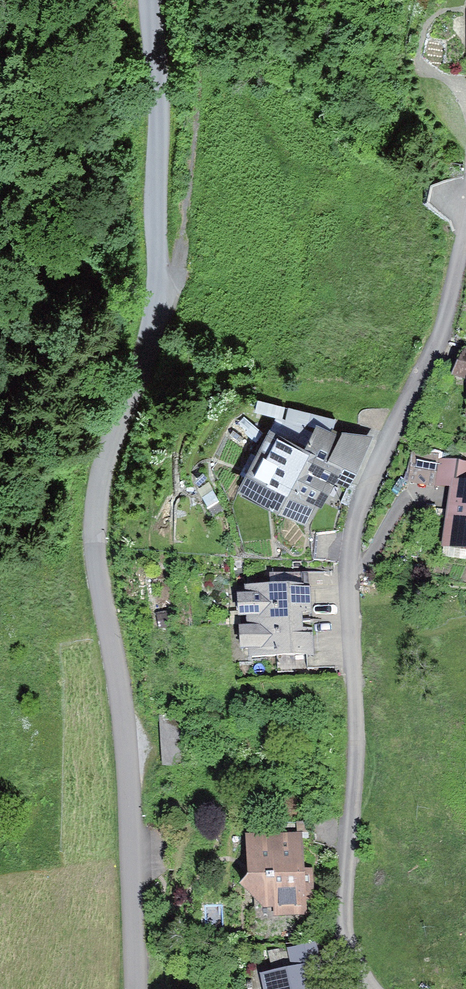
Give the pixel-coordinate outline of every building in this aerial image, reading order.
[(465,352),(451,378),(465,381),(465,352)] [(258,399),(255,411),(282,418),(285,406),(258,399)] [(288,407),(285,418),(333,430),(336,419),(288,407)] [(303,445),(270,427),(237,488),(311,527),(344,465),(356,470),(374,435),(342,430),(339,435),(315,422),(303,445)] [(438,459),(435,487),(450,489),(443,549),(465,552),(465,462),(438,459)] [(248,625),(313,621),(311,586),(244,590),(245,598),(237,599),(238,621),(247,620),(248,625)] [(174,611),(157,614),(160,631),(177,628),(174,611)] [(313,621),(248,625),(248,630),(239,631),(240,654),(249,653),(250,661),(315,657),(313,621)] [(190,716),(161,717),(163,766),(192,765),(190,716)] [(307,822),(296,823),(297,833),(308,832),(307,822)] [(302,835),(246,839),(248,881),(240,891),(263,910),(274,909),(274,918),(307,916),(306,900),(313,899),(312,871),(304,871),(302,835)] [(287,951),(292,970),(314,965),(323,963),(319,944),(287,951)] [(259,978),(262,988),(319,988),(314,965),(292,970),(259,978)]
